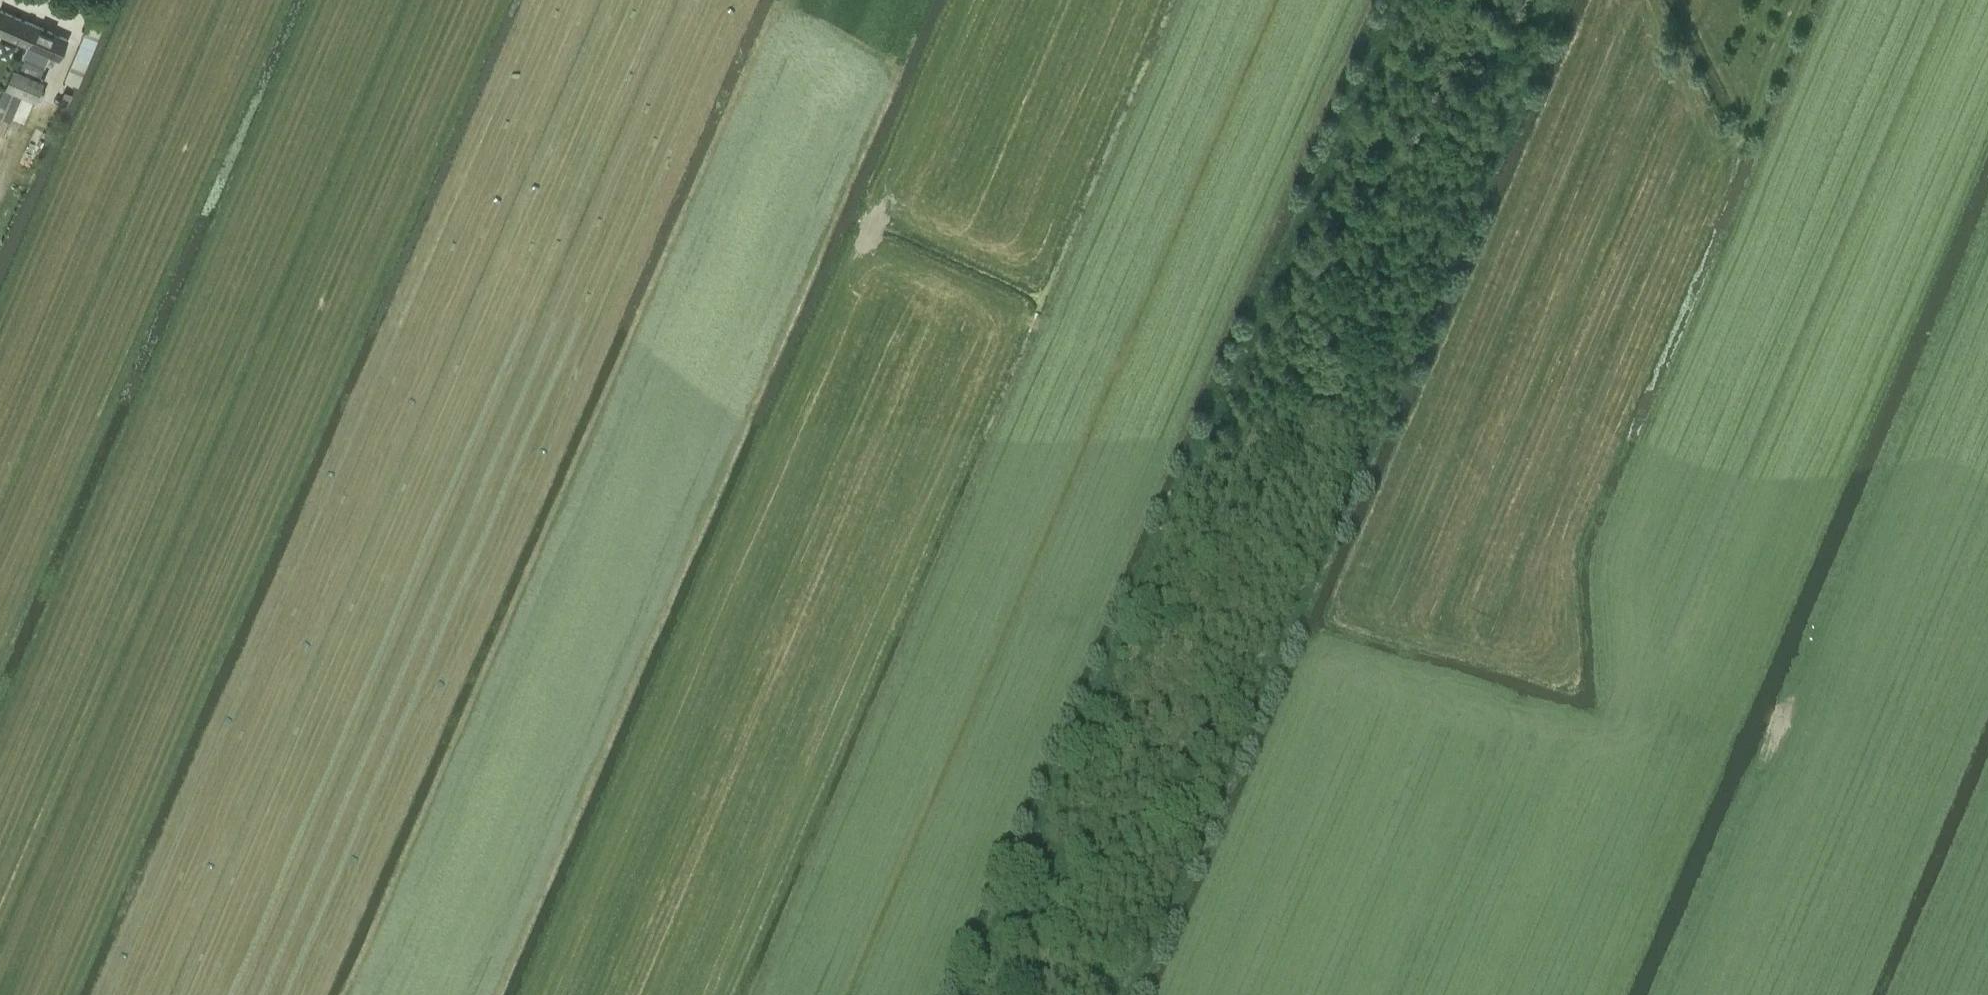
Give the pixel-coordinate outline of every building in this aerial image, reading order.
[(58,59),(67,38),(0,10),(0,34),(29,46),(19,69),(14,67),(6,86),(36,99),(43,80),(39,77),(48,54),(58,59)] [(91,12),(65,78),(79,83),(105,17),(91,12)] [(9,119),(20,93),(5,87),(0,99),(0,115),(9,119)] [(59,104),(66,107),(72,93),(65,90),(59,104)] [(12,121),(0,117),(0,150),(12,121)]
